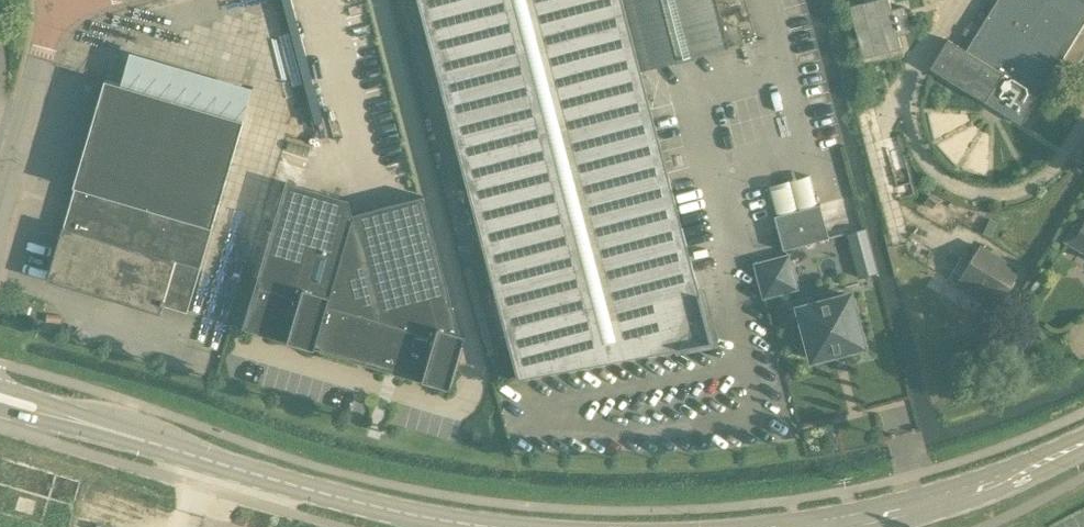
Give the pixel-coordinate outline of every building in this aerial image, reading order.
[(719,344),(643,74),(760,45),(747,0),(419,0),(519,380),(719,344)] [(965,50),(947,39),(930,67),(1021,124),(1083,21),(1083,0),(996,0),(965,50)] [(62,226),(46,280),(161,313),(163,305),(187,312),(243,120),(103,79),(72,187),(74,188),(63,227),(62,226)] [(285,182),(243,327),(314,347),(314,345),(321,347),(320,350),(452,388),(465,335),(459,333),(423,196),(352,214),(348,200),(285,182)] [(829,237),(823,216),(820,204),(774,216),(783,249),(829,237)] [(1080,227),(1074,224),(1064,240),(1083,253),(1083,220),(1080,227)] [(834,243),(816,248),(829,289),(845,284),(834,243)] [(981,246),(957,284),(995,307),(1018,269),(981,246)] [(788,255),(755,264),(764,297),(796,288),(788,255)] [(1038,277),(1029,289),(1038,296),(1047,283),(1038,277)] [(850,294),(799,308),(803,325),(792,328),(796,345),(808,342),(812,359),(863,345),(850,294)] [(173,497),(0,444),(0,526),(163,526),(173,497)]
